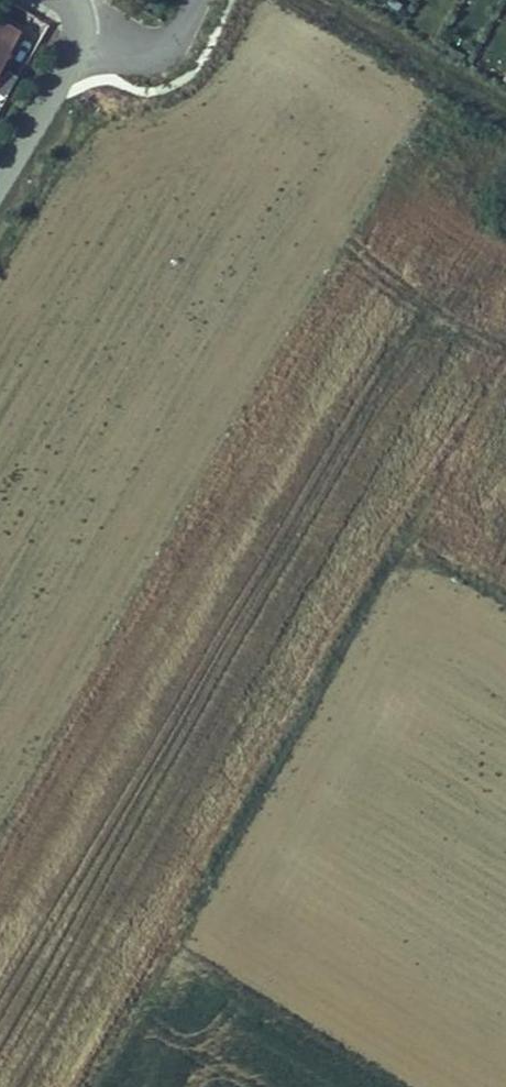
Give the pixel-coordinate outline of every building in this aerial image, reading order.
[(28,51),(0,34),(0,98),(28,51)]
